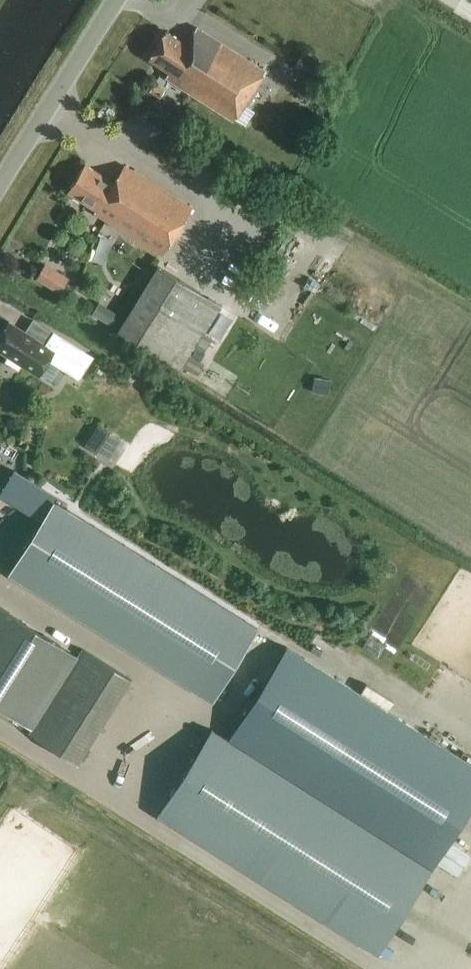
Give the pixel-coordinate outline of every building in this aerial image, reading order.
[(167,30),(148,59),(168,72),(165,77),(233,120),(235,118),(246,125),(255,112),(243,105),(266,70),(197,26),(186,42),(167,30)] [(155,83),(149,91),(159,98),(164,89),(155,83)] [(113,181),(85,163),(66,193),(95,210),(93,213),(161,255),(192,207),(124,164),(113,181)] [(181,370),(221,306),(157,266),(117,330),(181,370)] [(314,307),(324,293),(313,286),(303,300),(314,307)] [(4,362),(18,371),(21,366),(38,376),(48,361),(58,367),(77,379),(91,357),(81,351),(54,334),(46,346),(25,332),(9,322),(0,335),(0,352),(8,357),(4,362)] [(150,370),(160,377),(169,363),(159,357),(150,370)] [(315,377),(312,392),(328,394),(330,379),(315,377)] [(95,422),(79,447),(104,462),(120,437),(95,422)] [(212,701),(258,628),(53,500),(8,573),(212,701)] [(0,606),(0,707),(30,727),(31,725),(76,655),(0,606)] [(470,805),(470,763),(286,646),(227,739),(211,729),(157,815),(376,954),(470,805)] [(225,711),(243,705),(240,696),(223,702),(225,711)]
